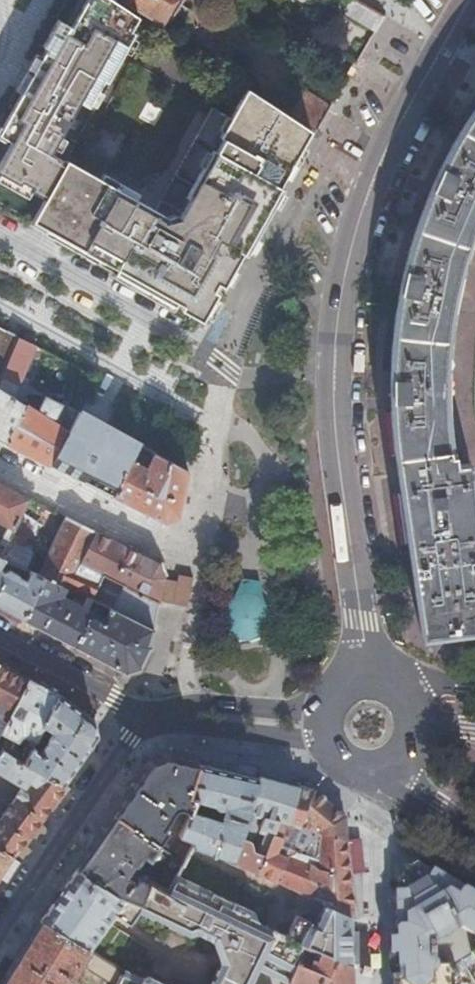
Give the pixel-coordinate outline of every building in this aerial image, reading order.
[(72,26),(59,19),(43,46),(47,48),(42,57),(22,92),(0,130),(0,135),(11,142),(0,161),(0,173),(43,199),(47,191),(65,159),(94,107),(96,108),(142,28),(146,21),(123,5),(115,0),(87,0),(72,26)] [(123,5),(126,1),(160,22),(160,20),(168,24),(183,0),(115,0),(123,5)] [(355,0),(351,0),(345,10),(347,15),(374,31),(383,17),(355,0)] [(146,21),(142,28),(146,30),(150,23),(146,21)] [(345,39),(341,36),(335,37),(333,42),(334,47),(339,50),(344,48),(346,44),(345,39)] [(347,77),(333,69),(322,86),(337,94),(347,77)] [(43,199),(30,221),(196,314),(209,291),(215,281),(225,264),(231,267),(292,159),(309,129),(289,115),(246,87),(225,122),(225,123),(208,114),(154,209),(65,159),(47,191),(43,199)] [(289,115),(309,129),(314,132),(330,105),(305,90),(289,115)] [(466,113),(453,129),(444,141),(436,153),(425,176),(417,200),(411,220),(406,240),(397,290),(391,338),(389,355),(388,376),(388,403),(390,429),(392,449),(407,548),(420,633),(454,630),(474,627),(474,491),(471,459),(453,462),(452,453),(446,453),(444,429),(443,395),(443,371),(444,346),(447,323),(451,288),(455,266),(463,233),(473,202),(474,196),(474,103),(466,113)] [(15,338),(0,330),(0,374),(15,338)] [(15,338),(0,374),(0,390),(15,399),(19,402),(23,393),(23,382),(19,379),(33,346),(15,338)] [(4,442),(19,412),(11,407),(15,399),(0,390),(0,440),(4,442)] [(19,412),(4,442),(48,464),(77,413),(67,407),(66,405),(60,405),(44,396),(36,411),(24,404),(19,412)] [(108,427),(82,481),(112,496),(131,456),(137,444),(108,427)] [(131,456),(112,496),(163,522),(177,515),(186,471),(171,462),(154,453),(148,465),(131,456)] [(28,499),(0,485),(0,523),(6,526),(0,537),(2,538),(0,542),(0,545),(4,547),(28,499)] [(28,499),(4,547),(0,555),(0,559),(3,561),(29,573),(41,578),(58,585),(66,589),(79,562),(94,532),(63,516),(41,568),(29,562),(47,524),(49,509),(28,499)] [(157,563),(94,532),(79,562),(109,577),(126,586),(157,602),(164,578),(157,563)] [(109,577),(79,562),(66,589),(75,593),(99,603),(102,596),(95,592),(101,580),(106,583),(109,577)] [(21,618),(41,578),(29,573),(25,581),(18,577),(17,575),(8,571),(2,572),(0,571),(0,607),(21,618)] [(146,645),(151,626),(112,609),(99,603),(75,593),(71,601),(106,619),(105,624),(52,597),(54,593),(58,585),(41,578),(21,618),(123,671),(139,666),(148,646),(146,645)] [(245,578),(216,626),(249,646),(278,599),(245,578)] [(151,626),(157,602),(126,586),(112,609),(151,626)] [(106,619),(71,601),(54,593),(52,597),(105,624),(106,619)] [(0,663),(0,731),(1,730),(28,678),(10,669),(0,663)] [(33,681),(28,678),(1,730),(17,738),(19,733),(24,734),(35,739),(39,733),(43,724),(58,695),(33,681)] [(62,784),(63,783),(96,735),(93,719),(58,695),(43,724),(52,729),(47,737),(49,738),(38,750),(32,746),(23,762),(62,784)] [(52,729),(43,724),(39,733),(47,737),(52,729)] [(0,731),(0,747),(1,747),(0,748),(0,749),(23,762),(32,746),(35,739),(24,734),(19,733),(17,738),(1,730),(0,731)] [(22,789),(0,819),(0,851),(12,857),(68,786),(63,783),(62,784),(23,762),(0,749),(0,774),(22,789)] [(135,785),(115,815),(157,842),(166,827),(163,824),(175,806),(179,803),(188,808),(193,798),(186,795),(197,764),(165,756),(150,763),(135,785)] [(188,808),(179,833),(192,839),(189,845),(213,854),(230,860),(249,811),(246,810),(257,778),(256,777),(232,772),(221,769),(197,764),(186,795),(193,798),(188,808)] [(246,810),(249,811),(230,860),(239,864),(246,868),(253,850),(251,839),(255,828),(264,833),(272,836),(274,831),(278,819),(287,822),(297,786),(257,775),(256,777),(257,778),(246,810)] [(293,842),(312,789),(297,786),(287,822),(278,819),(274,831),(272,836),(271,839),(264,854),(257,873),(275,881),(284,856),(274,851),(282,838),(293,842)] [(319,832),(344,840),(341,816),(312,789),(293,842),(295,845),(301,848),(319,832)] [(95,842),(77,869),(117,896),(137,904),(149,883),(138,876),(135,881),(127,876),(131,867),(132,868),(137,865),(143,856),(150,860),(150,859),(162,866),(162,874),(165,876),(161,884),(172,891),(176,878),(184,859),(172,852),(157,842),(115,815),(95,842)] [(348,874),(344,840),(319,832),(301,848),(300,849),(292,854),(289,855),(284,856),(275,881),(322,903),(347,915),(355,919),(355,916),(349,883),(348,874)] [(172,852),(184,859),(189,845),(192,839),(179,833),(172,852)] [(264,833),(257,852),(264,854),(271,839),(272,836),(264,833)] [(253,850),(246,868),(250,870),(257,852),(253,850)] [(12,857),(0,851),(0,874),(12,857)] [(250,870),(257,873),(264,854),(257,852),(250,870)] [(409,863),(395,872),(396,887),(404,887),(416,878),(422,870),(409,863)] [(472,891),(458,883),(454,885),(423,868),(422,870),(416,878),(404,887),(396,887),(392,887),(393,923),(389,925),(392,983),(457,983),(445,963),(427,963),(426,939),(455,921),(474,933),(474,893),(472,891)] [(41,919),(86,949),(106,921),(111,914),(126,925),(135,913),(137,904),(117,896),(77,869),(70,878),(67,882),(62,889),(41,919)] [(251,976),(255,967),(271,928),(252,919),(249,911),(176,878),(172,891),(161,884),(152,879),(149,883),(137,904),(135,913),(187,937),(194,934),(210,941),(218,961),(251,976)] [(322,903),(317,913),(311,926),(307,924),(308,921),(298,916),(291,919),(285,930),(279,932),(271,928),(255,967),(288,982),(302,947),(320,954),(324,956),(349,964),(349,962),(347,929),(347,926),(347,922),(347,915),(322,903)] [(67,975),(69,977),(75,968),(85,975),(89,970),(113,983),(114,983),(116,979),(118,974),(118,969),(86,949),(41,919),(38,923),(21,952),(1,983),(61,983),(67,975)] [(354,929),(347,929),(349,962),(356,962),(354,929)] [(466,949),(474,963),(474,934),(466,949)] [(349,965),(349,964),(324,956),(321,964),(317,962),(320,954),(302,947),(288,982),(292,983),(349,983),(349,965)] [(250,977),(251,976),(218,961),(207,983),(247,983),(249,978),(250,977)] [(145,977),(139,979),(118,969),(118,974),(116,979),(114,983),(160,983),(145,977)]
